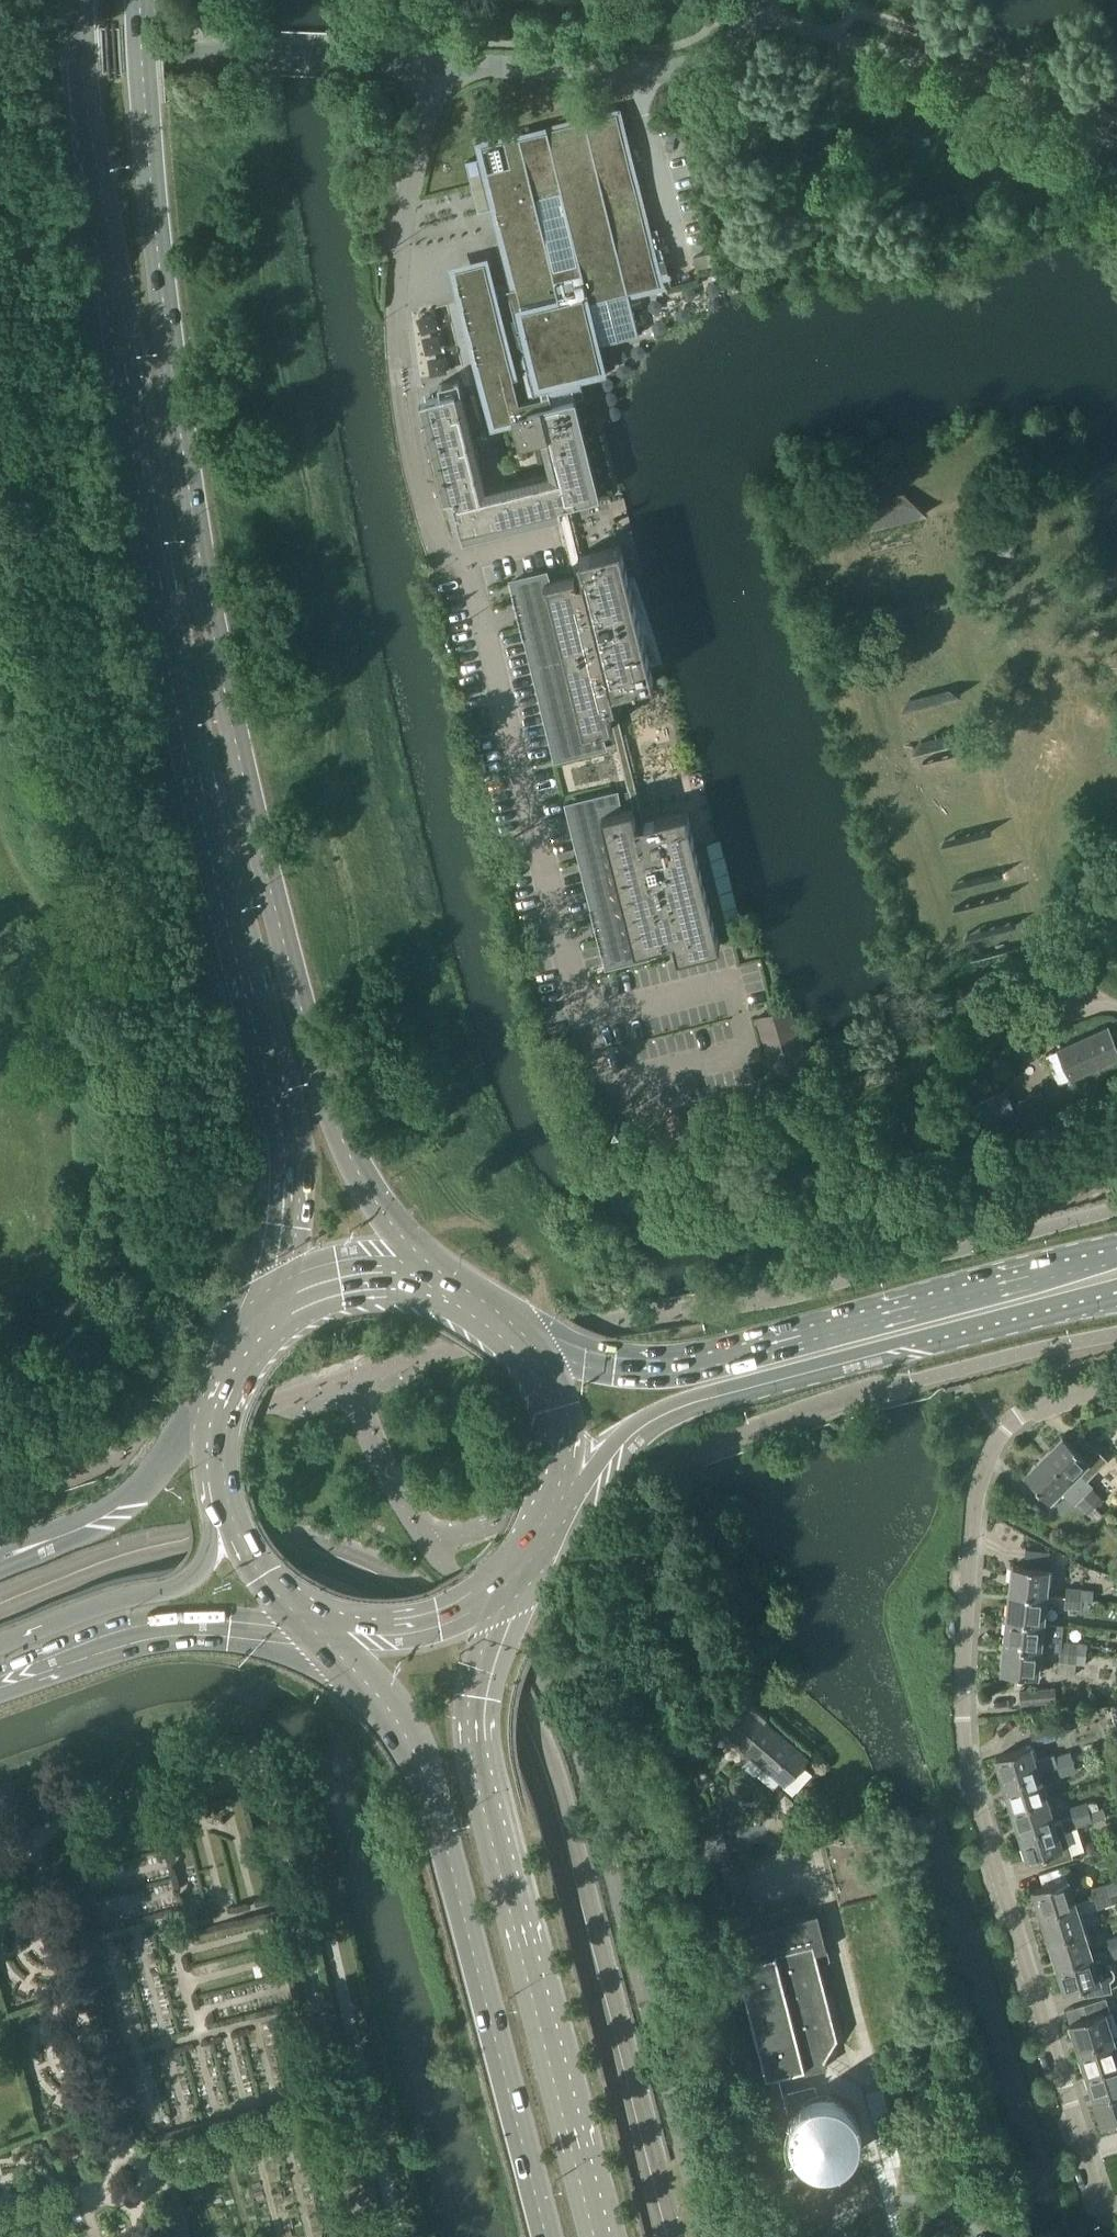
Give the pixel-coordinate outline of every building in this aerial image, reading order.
[(660,234),(656,225),(650,196),(630,112),(510,140),(477,147),(494,207),(494,208),(501,207),(505,224),(499,225),(499,227),(500,227),(508,257),(459,268),(496,423),(512,418),(519,444),(539,447),(558,442),(568,482),(505,499),(476,381),(458,380),(437,385),(440,396),(425,400),(450,500),(452,499),(463,544),(562,520),(574,574),(559,577),(558,570),(515,581),(522,607),(524,606),(528,621),(525,621),(561,765),(602,755),(617,750),(627,791),(613,793),(570,805),(600,922),(602,921),(603,923),(595,925),(598,937),(606,935),(606,936),(604,937),(611,959),(614,970),(646,964),(660,961),(659,953),(670,948),(707,942),(711,956),(749,947),(716,815),(689,823),(686,810),(644,821),(621,730),(641,727),(637,706),(675,689),(696,680),(658,547),(637,555),(618,561),(602,559),(580,562),(569,520),(621,499),(605,432),(598,402),(556,406),(552,388),(621,376),(617,352),(648,337),(643,317),(638,304),(645,299),(658,297),(675,292),(660,234)] [(872,514),(870,504),(853,508),(858,527),(917,511),(910,485),(884,492),(889,509),(872,514)] [(871,548),(873,557),(914,547),(912,538),(871,548)] [(772,1058),(768,1059),(773,1076),(777,1075),(800,1068),(811,1065),(806,1048),(802,1049),(792,1016),(758,1026),(767,1055),(771,1054),(772,1058)] [(1070,1079),(1116,1059),(1116,1047),(1108,1026),(1057,1049),(1070,1079)] [(777,1075),(778,1080),(783,1094),(806,1087),(802,1073),(800,1068),(777,1075)] [(965,1128),(957,1131),(962,1143),(971,1139),(973,1143),(976,1142),(974,1138),(1027,1114),(1028,1116),(1046,1108),(1039,1093),(1021,1100),(1021,1101),(1012,1106),(1005,1090),(958,1112),(965,1128)] [(716,1128),(709,1102),(698,1105),(698,1106),(687,1109),(686,1108),(675,1111),(682,1136),(693,1134),(693,1132),(704,1130),(704,1131),(716,1128)] [(1108,1460),(1081,1433),(1071,1443),(1063,1436),(1044,1455),(1096,1506),(1103,1499),(1091,1488),(1093,1486),(1088,1480),(1108,1460)] [(1075,1503),(1076,1501),(1088,1513),(1096,1506),(1044,1455),(1025,1475),(1050,1499),(1060,1489),(1075,1503)] [(630,1470),(643,1456),(638,1458),(632,1463),(625,1473),(617,1485),(607,1499),(612,1498),(621,1485),(630,1470)] [(178,1562),(184,1561),(190,1551),(192,1545),(193,1538),(193,1531),(191,1519),(188,1519),(191,1530),(190,1539),(188,1549),(183,1557),(178,1562)] [(1013,1565),(1010,1592),(1045,1595),(1048,1569),(1013,1565)] [(1066,1589),(1065,1598),(1082,1600),(1092,1601),(1093,1591),(1066,1589)] [(1010,1592),(1008,1618),(1042,1622),(1045,1595),(1010,1592)] [(1082,1600),(1065,1598),(1064,1608),(1081,1609),(1082,1600)] [(1008,1618),(1005,1645),(1040,1649),(1060,1651),(1086,1654),(1087,1644),(1061,1641),(1061,1638),(1053,1638),(1054,1623),(1042,1622),(1008,1618)] [(1040,1649),(1005,1645),(1002,1672),(1037,1676),(1040,1649)] [(1059,1661),(1076,1663),(1085,1663),(1086,1654),(1060,1651),(1059,1661)] [(1019,1690),(1020,1704),(1054,1701),(1053,1687),(1019,1690)] [(730,1732),(739,1740),(753,1724),(744,1716),(730,1732)] [(1030,1730),(1034,1744),(1067,1733),(1062,1720),(1030,1730)] [(784,1784),(786,1782),(796,1790),(811,1774),(801,1765),(807,1758),(763,1721),(741,1746),(784,1784)] [(705,1727),(691,1732),(695,1742),(708,1738),(705,1727)] [(996,1756),(1004,1783),(1038,1772),(1057,1765),(1054,1757),(1053,1754),(1034,1760),(1029,1745),(996,1756)] [(1054,1757),(1057,1766),(1073,1761),(1070,1752),(1054,1757)] [(1073,1761),(1057,1766),(1060,1775),(1076,1771),(1073,1761)] [(1004,1783),(1012,1808),(1046,1797),(1038,1772),(1004,1783)] [(1012,1808),(1020,1833),(1054,1822),(1046,1797),(1012,1808)] [(1070,1808),(1073,1817),(1089,1812),(1086,1802),(1070,1808)] [(1073,1817),(1076,1826),(1106,1817),(1103,1807),(1089,1812),(1073,1817)] [(840,1817),(851,1819),(853,1810),(842,1808),(840,1817)] [(1054,1822),(1020,1833),(1028,1859),(1062,1849),(1054,1822)] [(866,1826),(869,1839),(880,1836),(877,1824),(866,1826)] [(700,1843),(706,1863),(727,1856),(721,1836),(700,1843)] [(1033,1889),(1041,1914),(1075,1904),(1067,1878),(1033,1889)] [(1094,1898),(1116,1891),(1116,1884),(1116,1880),(1091,1888),(1094,1898)] [(1094,1898),(1097,1907),(1116,1901),(1116,1891),(1094,1898)] [(1041,1914),(1049,1940),(1083,1929),(1075,1904),(1041,1914)] [(737,1962),(766,2076),(795,2068),(796,2073),(827,2065),(825,2058),(837,2037),(816,1952),(827,1950),(818,1912),(740,1932),(748,1960),(737,1962)] [(1049,1940),(1058,1965),(1091,1955),(1083,1929),(1049,1940)] [(1110,1949),(1116,1947),(1116,1937),(1107,1940),(1110,1949)] [(1091,1955),(1058,1965),(1066,1991),(1082,1986),(1084,1995),(1111,1990),(1109,1982),(1111,1982),(1112,1981),(1113,1980),(1113,1979),(1114,1977),(1114,1976),(1114,1974),(1114,1972),(1114,1970),(1113,1969),(1112,1967),(1111,1966),(1110,1965),(1109,1965),(1107,1964),(1106,1964),(1104,1951),(1091,1955)] [(1084,2004),(1088,2017),(1104,2012),(1110,2010),(1106,1997),(1084,2004)] [(1071,2022),(1079,2048),(1112,2037),(1104,2012),(1088,2017),(1071,2022)] [(1087,2074),(1116,2064),(1116,2037),(1113,2038),(1112,2037),(1079,2048),(1087,2074)] [(1087,2074),(1095,2099),(1116,2092),(1116,2064),(1087,2074)] [(1095,2099),(1103,2125),(1116,2120),(1116,2092),(1095,2099)]
